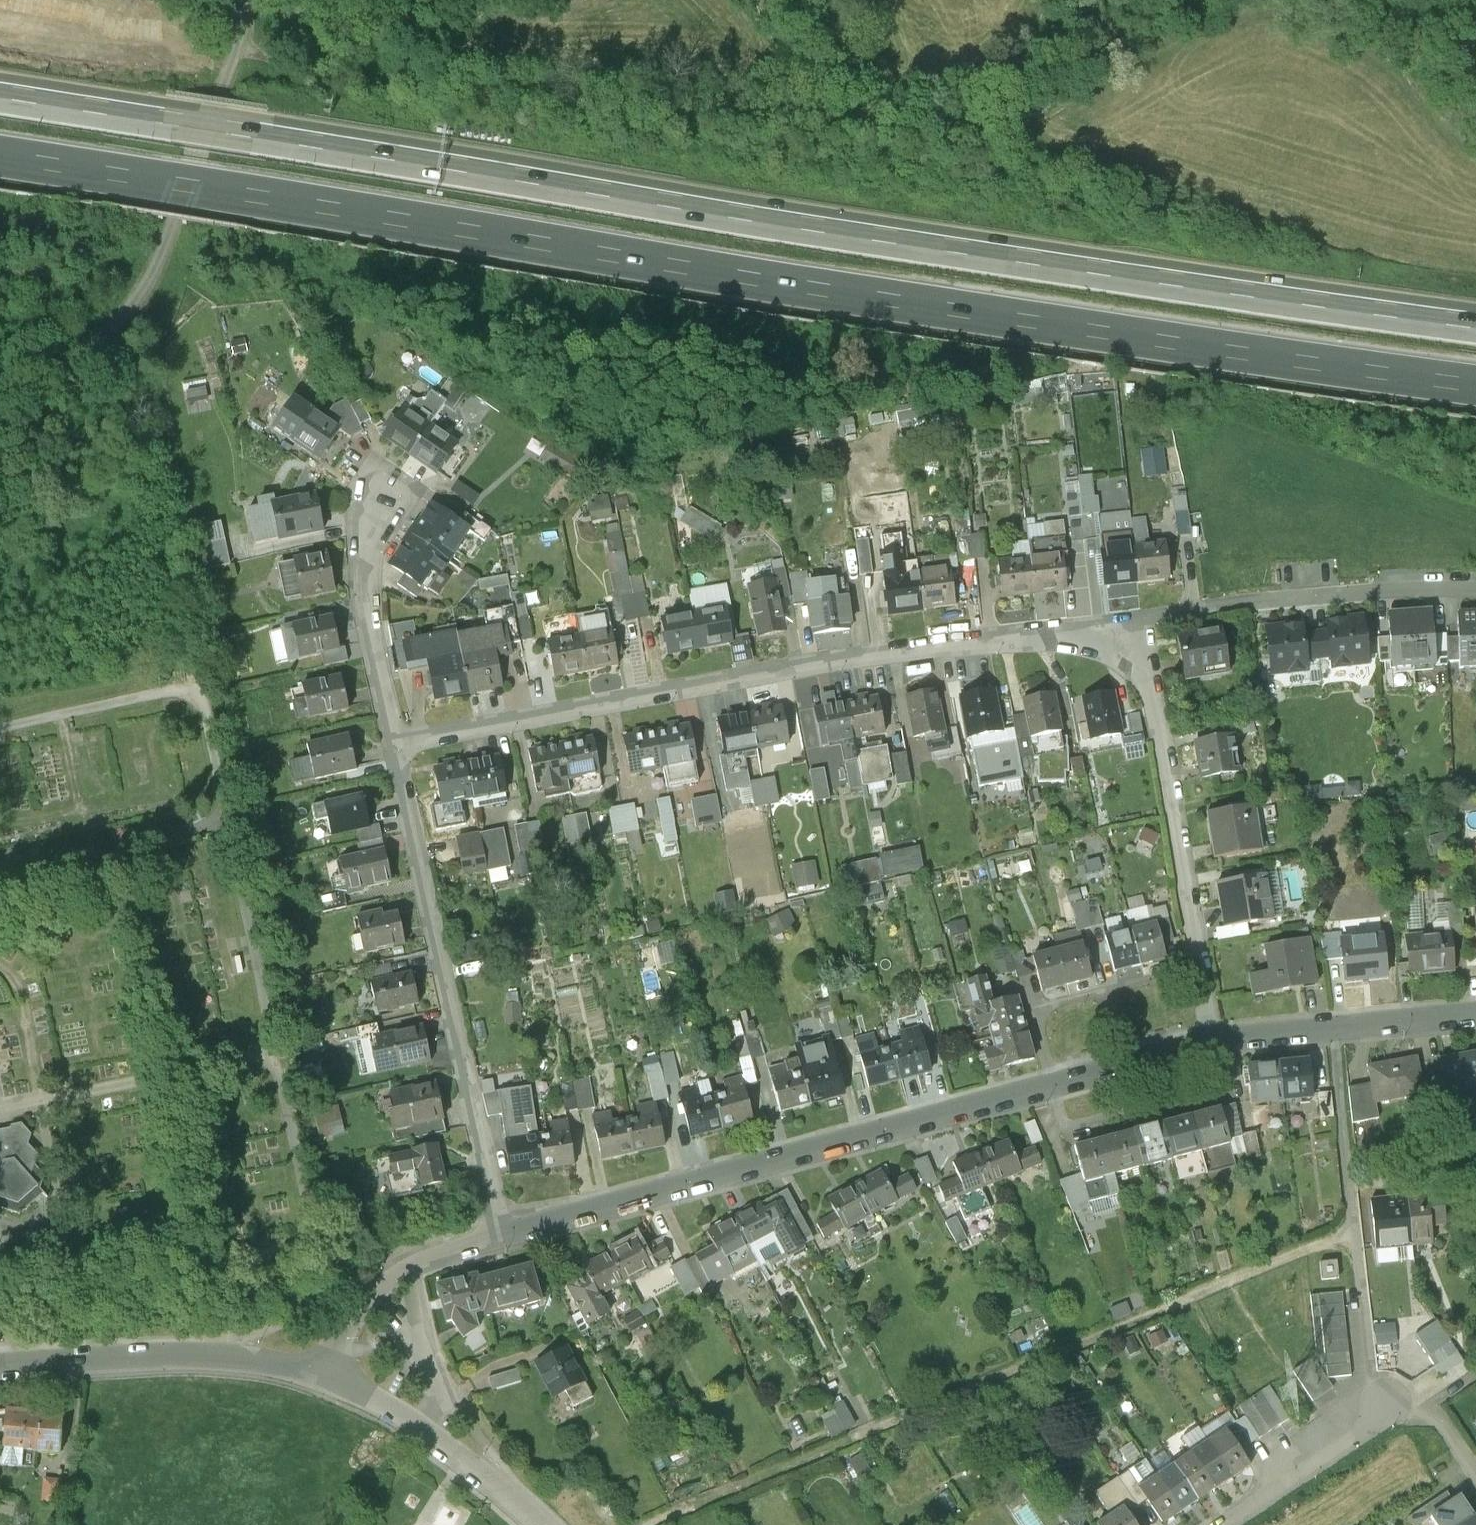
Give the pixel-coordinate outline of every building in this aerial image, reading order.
[(1133,399),(1133,389),(1125,389),(1125,399),(1133,399)] [(416,405),(409,416),(429,430),(445,406),(430,396),(424,404),(416,405)] [(335,407),(322,425),(337,435),(349,443),(361,435),(358,430),(348,410),(343,403),(335,407)] [(360,404),(348,410),(358,430),(370,424),(360,404)] [(271,437),(316,466),(337,435),(322,425),(291,405),(271,437)] [(381,444),(407,462),(429,430),(409,416),(404,412),(381,444)] [(457,449),(429,430),(407,462),(435,481),(441,472),(457,449)] [(550,447),(540,464),(570,482),(584,459),(561,445),(557,451),(550,447)] [(466,455),(457,449),(441,472),(450,478),(466,455)] [(1142,456),(1145,482),(1165,480),(1162,453),(1142,456)] [(1127,511),(1122,480),(1100,483),(1105,514),(1127,511)] [(479,500),(457,487),(449,499),(472,512),(479,500)] [(1065,494),(1071,547),(1096,544),(1090,491),(1065,494)] [(1172,492),(1177,541),(1189,539),(1184,491),(1172,492)] [(322,535),(314,499),(272,508),(279,544),(322,535)] [(611,522),(607,499),(587,502),(591,525),(611,522)] [(625,499),(615,500),(617,514),(627,513),(625,499)] [(253,549),(279,544),(272,508),(270,500),(255,504),(257,513),(245,515),(253,549)] [(872,512),(871,501),(860,502),(861,513),(872,512)] [(433,509),(412,540),(449,565),(468,537),(457,530),(460,526),(433,509)] [(722,535),(688,513),(680,526),(715,547),(722,535)] [(466,518),(460,526),(457,530),(468,537),(483,547),(491,535),(466,518)] [(984,520),(973,521),(974,533),(985,532),(984,520)] [(229,566),(221,525),(196,530),(204,571),(229,566)] [(1064,544),(1063,526),(1043,528),(1044,546),(1064,544)] [(626,625),(649,621),(641,578),(628,581),(618,528),(606,530),(609,543),(604,544),(615,601),(621,599),(626,625)] [(856,556),(844,558),(848,583),(871,580),(864,530),(852,532),(856,556)] [(441,578),(449,565),(412,540),(391,571),(402,579),(421,592),(434,573),(441,578)] [(1165,550),(1133,553),(1136,588),(1168,585),(1165,550)] [(1104,591),(1136,588),(1133,553),(1101,556),(1104,591)] [(335,595),(327,557),(295,564),(303,602),(335,595)] [(1061,563),(1029,567),(1032,602),(1065,598),(1061,563)] [(287,605),(303,602),(295,564),(279,568),(287,605)] [(1002,605),(1032,602),(1029,567),(1028,564),(998,567),(1002,605)] [(824,567),(811,569),(813,582),(826,581),(824,567)] [(772,572),(774,582),(778,604),(790,601),(783,570),(772,572)] [(789,577),(793,609),(808,607),(805,575),(789,577)] [(949,575),(917,579),(922,615),(953,610),(949,575)] [(416,600),(421,592),(402,579),(397,587),(416,600)] [(890,619),(922,615),(917,579),(886,583),(890,619)] [(508,589),(505,580),(494,582),(496,592),(508,589)] [(747,588),(757,640),(784,634),(778,604),(774,582),(747,588)] [(510,596),(519,645),(531,643),(523,594),(510,596)] [(849,634),(845,602),(810,607),(814,638),(849,634)] [(723,611),(691,617),(698,654),(730,648),(729,641),(723,611)] [(1431,613),(1409,614),(1413,670),(1434,668),(1432,636),(1431,613)] [(1391,671),(1413,670),(1409,614),(1388,615),(1389,640),(1391,663),(1391,671)] [(1475,670),(1475,614),(1457,615),(1458,639),(1458,664),(1458,670),(1475,670)] [(332,616),(281,627),(288,660),(320,653),(339,648),(332,616)] [(667,660),(698,654),(691,617),(661,623),(667,660)] [(1364,619),(1326,623),(1327,632),(1331,661),(1332,670),(1370,665),(1364,619)] [(1301,625),(1263,629),(1269,675),(1307,671),(1306,664),(1302,635),(1301,625)] [(395,675),(405,673),(401,650),(416,647),(412,626),(387,630),(395,675)] [(1221,629),(1176,636),(1183,679),(1227,672),(1221,629)] [(505,632),(455,641),(466,699),(500,692),(495,664),(510,661),(505,632)] [(1306,664),(1331,661),(1327,632),(1302,635),(1306,664)] [(612,633),(578,640),(586,677),(619,670),(612,633)] [(1447,668),(1447,665),(1446,640),(1446,635),(1432,636),(1434,668),(1447,668)] [(747,638),(729,641),(730,648),(734,668),(752,665),(747,638)] [(455,639),(416,647),(401,650),(405,673),(406,680),(426,676),(432,705),(466,699),(455,641),(455,639)] [(1458,639),(1446,640),(1447,665),(1458,664),(1458,639)] [(556,682),(586,677),(578,640),(549,646),(556,682)] [(1378,664),(1391,663),(1389,640),(1377,641),(1378,664)] [(344,647),(339,648),(320,653),(323,665),(347,660),(344,647)] [(341,677),(304,685),(307,701),(295,703),(298,718),(309,715),(310,717),(348,709),(341,677)] [(905,700),(913,740),(926,737),(943,734),(942,732),(936,694),(905,700)] [(1113,694),(1083,700),(1088,726),(1091,742),(1121,736),(1113,694)] [(992,695),(961,700),(969,739),(970,739),(999,733),(992,695)] [(1054,696),(1023,702),(1026,718),(1030,739),(1061,733),(1054,696)] [(875,698),(844,704),(851,742),(882,736),(875,698)] [(820,747),(851,742),(844,704),(813,710),(820,747)] [(781,710),(750,716),(757,751),(788,745),(781,710)] [(725,757),(757,751),(750,716),(718,722),(725,757)] [(1014,730),(1016,742),(1030,739),(1026,718),(1011,721),(1014,730)] [(1081,743),(1091,742),(1088,726),(1078,728),(1081,743)] [(687,728),(657,734),(663,767),(667,789),(698,783),(687,728)] [(960,756),(955,730),(942,732),(943,734),(947,753),(937,755),(939,761),(960,756)] [(999,733),(970,739),(972,750),(1016,742),(1014,730),(999,733)] [(1067,738),(1062,738),(1061,733),(1030,739),(1033,756),(1033,760),(1038,760),(1038,784),(1065,784),(1065,773),(1068,773),(1067,749),(1067,738)] [(632,773),(663,767),(657,734),(626,739),(632,773)] [(947,753),(943,734),(926,737),(930,756),(937,755),(947,753)] [(291,764),(295,783),(355,771),(348,737),(308,745),(310,759),(291,764)] [(1233,737),(1196,743),(1201,780),(1239,774),(1233,737)] [(1120,741),(1122,750),(1141,746),(1140,738),(1120,741)] [(591,739),(561,745),(567,780),(598,774),(591,739)] [(1033,756),(1030,739),(1016,742),(1019,759),(1033,756)] [(972,750),(971,750),(978,789),(1023,780),(1019,759),(1016,742),(972,750)] [(559,781),(567,780),(561,745),(529,751),(535,787),(543,785),(544,789),(560,786),(559,781)] [(886,747),(855,752),(857,763),(862,787),(893,781),(886,747)] [(911,784),(906,754),(892,756),(897,787),(911,784)] [(499,756),(466,762),(472,798),(505,792),(499,756)] [(1069,762),(1074,781),(1085,779),(1081,760),(1069,762)] [(440,804),(472,798),(466,762),(434,768),(440,804)] [(862,789),(862,787),(857,763),(844,765),(849,791),(862,789)] [(824,770),(809,772),(814,803),(829,800),(824,770)] [(598,774),(567,780),(570,794),(574,797),(598,792),(601,788),(598,774)] [(774,778),(750,782),(754,808),(779,804),(774,778)] [(546,799),(570,794),(567,780),(559,781),(560,786),(544,789),(546,799)] [(1048,801),(1044,788),(1028,792),(1031,802),(1036,804),(1048,801)] [(715,795),(691,800),(696,828),(721,822),(719,812),(715,795)] [(360,797),(326,804),(332,835),(356,830),(367,827),(360,797)] [(677,840),(668,797),(656,799),(665,843),(677,840)] [(633,804),(609,809),(614,834),(638,830),(633,804)] [(1256,809),(1209,816),(1215,860),(1262,853),(1256,809)] [(731,810),(719,812),(721,822),(722,826),(734,823),(731,810)] [(592,849),(585,812),(561,817),(568,853),(592,849)] [(880,827),(878,813),(868,815),(870,829),(880,827)] [(538,821),(514,825),(519,852),(543,847),(538,821)] [(359,843),(381,838),(378,825),(367,827),(356,830),(359,843)] [(503,829),(480,834),(487,870),(510,865),(503,829)] [(1151,845),(1155,835),(1144,831),(1140,840),(1151,845)] [(1451,847),(1447,833),(1429,838),(1434,853),(1451,847)] [(464,875),(487,870),(480,834),(457,838),(464,875)] [(880,834),(871,836),(873,843),(881,841),(880,834)] [(919,846),(878,854),(882,876),(923,868),(919,846)] [(383,849),(340,859),(348,895),(361,892),(360,888),(390,882),(383,849)] [(530,855),(519,857),(523,872),(534,870),(530,855)] [(814,862),(792,866),(796,888),(817,884),(814,862)] [(920,872),(879,882),(884,901),(897,898),(895,889),(922,882),(920,872)] [(764,875),(741,878),(743,898),(767,896),(764,875)] [(1218,886),(1226,929),(1273,920),(1265,878),(1218,886)] [(879,882),(849,890),(856,921),(874,917),(871,904),(884,901),(879,882)] [(321,911),(346,906),(342,889),(317,895),(321,911)] [(1078,889),(1067,892),(1069,902),(1080,899),(1078,889)] [(715,896),(719,915),(734,912),(730,893),(715,896)] [(1095,899),(1072,905),(1078,929),(1102,923),(1095,899)] [(1461,903),(1447,905),(1450,937),(1464,935),(1461,903)] [(1126,912),(1131,932),(1150,927),(1145,907),(1126,912)] [(381,911),(356,916),(365,953),(404,944),(397,912),(382,915),(381,911)] [(771,919),(776,936),(799,929),(793,911),(771,919)] [(1003,925),(1000,915),(993,917),(996,927),(1003,925)] [(1162,943),(1173,941),(1167,916),(1156,919),(1162,943)] [(1339,920),(1340,933),(1341,939),(1357,937),(1355,918),(1339,920)] [(962,919),(938,925),(940,936),(964,930),(962,919)] [(1150,927),(1131,932),(1139,965),(1164,959),(1156,926),(1150,927)] [(1115,972),(1139,965),(1131,932),(1106,939),(1115,972)] [(1324,961),(1343,959),(1341,939),(1340,933),(1321,935),(1324,961)] [(1343,959),(1345,979),(1386,974),(1382,934),(1357,937),(1341,939),(1343,959)] [(1408,963),(1409,975),(1452,971),(1449,937),(1406,941),(1408,963)] [(1251,976),(1255,996),(1316,985),(1308,940),(1265,948),(1269,973),(1251,976)] [(1082,945),(1057,952),(1066,984),(1090,978),(1082,945)] [(999,975),(1015,971),(1011,954),(1009,946),(993,950),(999,975)] [(943,960),(940,949),(932,951),(935,962),(943,960)] [(1017,979),(1037,973),(1033,958),(1024,960),(1022,951),(1011,954),(1015,971),(1017,979)] [(1041,991),(1066,984),(1057,952),(1033,958),(1037,973),(1041,991)] [(1410,983),(1409,975),(1408,963),(1397,964),(1399,984),(1410,983)] [(354,983),(391,974),(389,964),(351,973),(354,983)] [(410,972),(370,982),(378,1011),(417,1001),(410,972)] [(990,1027),(993,1040),(1026,1031),(1017,997),(993,1004),(986,977),(968,982),(980,1029),(990,1027)] [(556,990),(557,996),(576,992),(575,986),(556,990)] [(549,1006),(548,1000),(537,1003),(538,1008),(549,1006)] [(851,1036),(851,1017),(835,1017),(835,1005),(824,1005),(824,1036),(851,1036)] [(349,1043),(369,1038),(379,1036),(377,1024),(346,1031),(349,1043)] [(369,1038),(377,1074),(430,1062),(422,1026),(379,1036),(369,1038)] [(757,1030),(736,1036),(741,1054),(738,1055),(746,1084),(757,1081),(750,1059),(764,1055),(757,1030)] [(904,1046),(891,1049),(899,1081),(929,1073),(917,1030),(901,1035),(904,1046)] [(1026,1031),(993,1040),(995,1049),(985,1052),(990,1071),(1033,1060),(1026,1031)] [(960,1043),(958,1036),(948,1039),(950,1046),(960,1043)] [(869,1089),(899,1081),(891,1049),(878,1053),(873,1037),(856,1041),(869,1089)] [(795,1048),(799,1063),(810,1105),(842,1097),(828,1043),(823,1044),(822,1040),(795,1048)] [(658,1056),(661,1070),(664,1084),(678,1081),(671,1053),(658,1056)] [(1440,1061),(1447,1096),(1475,1091),(1475,1055),(1440,1061)] [(1417,1056),(1369,1065),(1372,1084),(1375,1101),(1424,1092),(1417,1056)] [(1308,1059),(1278,1062),(1281,1101),(1311,1099),(1308,1059)] [(1251,1104),(1281,1101),(1278,1062),(1248,1065),(1251,1104)] [(780,1113),(810,1105),(799,1063),(768,1071),(780,1113)] [(667,1098),(664,1084),(661,1070),(648,1073),(655,1101),(667,1098)] [(589,1078),(572,1082),(577,1108),(577,1111),(595,1107),(589,1078)] [(726,1093),(713,1096),(722,1129),(752,1121),(741,1079),(723,1084),(726,1093)] [(406,1093),(385,1098),(392,1130),(443,1119),(434,1081),(404,1088),(406,1093)] [(565,1110),(577,1108),(572,1082),(560,1084),(565,1110)] [(1379,1119),(1375,1101),(1372,1084),(1349,1088),(1353,1124),(1379,1119)] [(511,1176),(542,1171),(538,1137),(531,1088),(498,1092),(511,1176)] [(692,1138),(722,1129),(713,1096),(706,1098),(700,1100),(697,1090),(680,1095),(692,1138)] [(1332,1118),(1330,1094),(1316,1095),(1318,1119),(1332,1118)] [(639,1119),(626,1122),(633,1154),(665,1147),(656,1105),(637,1108),(639,1119)] [(1234,1106),(1219,1109),(1228,1144),(1231,1156),(1244,1153),(1241,1135),(1234,1106)] [(342,1134),(337,1107),(316,1111),(321,1139),(342,1134)] [(1219,1109),(1190,1117),(1199,1152),(1228,1144),(1219,1109)] [(602,1161),(633,1154),(626,1122),(615,1125),(612,1114),(593,1117),(602,1161)] [(1170,1160),(1199,1152),(1190,1117),(1161,1124),(1170,1160)] [(445,1132),(443,1119),(392,1130),(395,1143),(445,1132)] [(551,1135),(538,1137),(542,1171),(574,1165),(568,1122),(550,1125),(551,1135)] [(19,1215),(42,1194),(39,1190),(43,1177),(33,1165),(37,1156),(26,1144),(30,1136),(20,1124),(10,1126),(9,1129),(0,1131),(0,1209),(19,1215)] [(1141,1167),(1170,1160),(1161,1124),(1131,1132),(1141,1167)] [(1131,1132),(1102,1140),(1112,1175),(1141,1167),(1131,1132)] [(1256,1132),(1241,1135),(1244,1153),(1246,1159),(1260,1157),(1256,1132)] [(1083,1183),(1112,1175),(1102,1140),(1073,1147),(1081,1174),(1083,1183)] [(992,1183),(1019,1173),(1013,1157),(1008,1143),(980,1153),(992,1183)] [(1231,1156),(1228,1144),(1199,1152),(1205,1175),(1234,1167),(1231,1156)] [(391,1200),(422,1193),(421,1187),(443,1182),(436,1146),(414,1151),(414,1153),(391,1157),(395,1175),(386,1177),(391,1200)] [(1033,1149),(1013,1157),(1019,1173),(1039,1166),(1033,1149)] [(964,1194),(992,1183),(980,1153),(952,1164),(958,1178),(964,1194)] [(933,1155),(921,1159),(930,1184),(942,1179),(933,1155)] [(869,1214),(895,1201),(887,1185),(880,1172),(854,1186),(869,1214)] [(1089,1208),(1088,1203),(1083,1183),(1081,1174),(1059,1182),(1072,1215),(1089,1208)] [(906,1175),(887,1185),(895,1201),(914,1191),(906,1175)] [(1117,1196),(1112,1175),(1083,1183),(1088,1203),(1117,1196)] [(943,1202),(964,1194),(958,1178),(937,1186),(943,1202)] [(843,1229),(869,1214),(854,1186),(828,1200),(835,1214),(843,1229)] [(1443,1192),(1427,1194),(1430,1224),(1446,1223),(1443,1192)] [(1427,1194),(1407,1196),(1411,1244),(1432,1242),(1430,1224),(1427,1194)] [(1391,1246),(1411,1244),(1407,1196),(1386,1198),(1391,1246)] [(759,1204),(733,1218),(746,1244),(773,1230),(786,1254),(803,1245),(801,1243),(787,1215),(780,1202),(762,1211),(759,1204)] [(982,1230),(970,1207),(956,1214),(957,1217),(945,1224),(956,1244),(982,1230)] [(797,1209),(787,1215),(801,1243),(811,1237),(797,1209)] [(824,1239),(843,1229),(835,1214),(816,1224),(824,1239)] [(707,1232),(714,1246),(695,1256),(710,1285),(733,1273),(729,1267),(723,1256),(746,1244),(733,1218),(707,1232)] [(1192,1244),(1186,1225),(1176,1228),(1182,1247),(1192,1244)] [(746,1244),(749,1249),(756,1261),(758,1266),(764,1263),(758,1250),(774,1242),(782,1256),(786,1254),(773,1230),(746,1244)] [(634,1238),(606,1252),(623,1283),(651,1269),(642,1252),(634,1238)] [(662,1242),(642,1252),(651,1269),(670,1258),(662,1242)] [(1376,1261),(1404,1261),(1404,1246),(1376,1246),(1376,1261)] [(745,1259),(729,1267),(733,1273),(756,1261),(749,1249),(742,1253),(745,1259)] [(599,1296),(623,1283),(606,1252),(582,1265),(588,1276),(599,1296)] [(695,1256),(684,1261),(693,1278),(702,1296),(713,1291),(710,1285),(695,1256)] [(683,1284),(693,1278),(684,1261),(683,1260),(673,1266),(683,1284)] [(1338,1280),(1336,1262),(1319,1264),(1320,1281),(1338,1280)] [(541,1301),(531,1263),(477,1279),(485,1310),(487,1316),(541,1301)] [(478,1328),(474,1314),(485,1310),(477,1279),(475,1274),(438,1284),(448,1321),(452,1320),(464,1337),(478,1328)] [(567,1287),(587,1325),(608,1314),(599,1296),(588,1276),(567,1287)] [(783,1291),(776,1278),(767,1282),(775,1296),(783,1291)] [(1343,1296),(1309,1300),(1315,1359),(1319,1359),(1320,1371),(1326,1370),(1327,1382),(1352,1379),(1343,1296)] [(637,1308),(639,1311),(642,1318),(656,1311),(651,1301),(637,1308)] [(1114,1308),(1118,1318),(1128,1314),(1125,1304),(1114,1308)] [(626,1326),(642,1318),(639,1311),(623,1319),(626,1326)] [(1141,1340),(1145,1350),(1165,1340),(1160,1331),(1141,1340)] [(1132,1337),(1123,1341),(1130,1355),(1139,1351),(1132,1337)] [(1471,1371),(1451,1341),(1428,1356),(1448,1386),(1471,1371)] [(552,1397),(565,1390),(584,1381),(566,1346),(534,1362),(552,1397)] [(1313,1362),(1292,1378),(1305,1395),(1316,1411),(1338,1395),(1327,1382),(1320,1371),(1313,1362)] [(521,1382),(518,1371),(489,1378),(492,1390),(521,1382)] [(592,1397),(584,1381),(565,1390),(573,1407),(592,1397)] [(1244,1416),(1225,1429),(1239,1451),(1289,1418),(1269,1387),(1238,1407),(1244,1416)] [(855,1425),(843,1401),(832,1407),(837,1416),(823,1422),(831,1437),(855,1425)] [(66,1413),(10,1408),(5,1465),(34,1467),(36,1451),(63,1453),(66,1413)] [(805,1435),(797,1419),(789,1424),(797,1439),(805,1435)] [(1225,1429),(1207,1440),(1232,1476),(1249,1465),(1239,1451),(1225,1429)] [(1214,1488),(1232,1476),(1207,1440),(1190,1452),(1214,1488)] [(1197,1499),(1214,1488),(1190,1452),(1173,1463),(1197,1499)] [(1180,1510),(1197,1499),(1173,1463),(1156,1474),(1180,1510)] [(1127,1513),(1146,1500),(1137,1487),(1127,1471),(1095,1493),(1110,1516),(1123,1507),(1127,1513)] [(1162,1523),(1180,1510),(1156,1474),(1137,1487),(1146,1500),(1162,1523)] [(1431,1521),(1434,1524),(1475,1524),(1475,1516),(1464,1499),(1431,1521)] [(1096,1524),(1134,1524),(1127,1513),(1123,1507),(1110,1516),(1096,1524)] [(1068,1524),(1083,1524),(1076,1515),(1066,1522),(1068,1524)]
